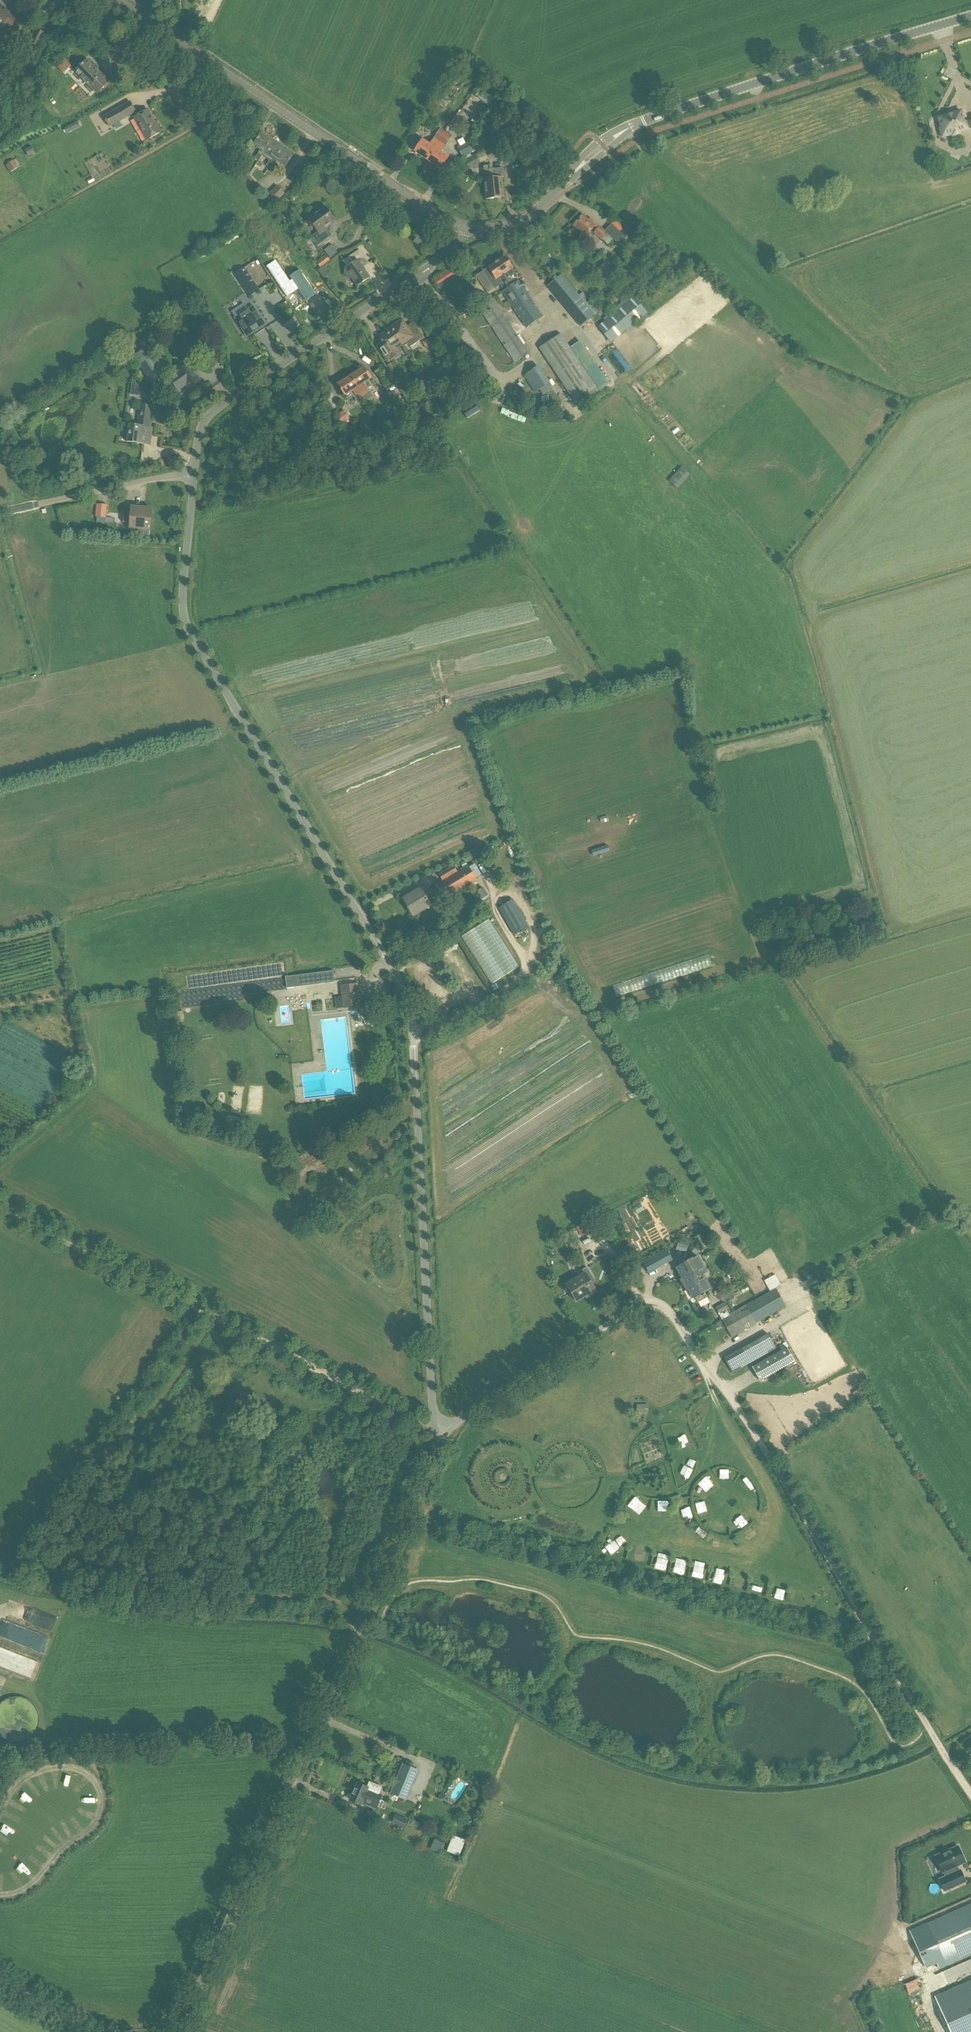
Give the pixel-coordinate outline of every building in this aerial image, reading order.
[(19,31),(24,20),(5,11),(4,13),(0,11),(0,27),(4,29),(6,25),(19,31)] [(48,32),(40,27),(30,47),(38,51),(48,32)] [(5,42),(12,46),(16,36),(9,33),(5,42)] [(64,59),(56,66),(63,74),(71,66),(64,59)] [(103,72),(101,74),(87,61),(76,72),(98,94),(112,81),(103,72)] [(71,98),(76,108),(85,103),(79,93),(71,98)] [(130,102),(102,117),(109,128),(136,113),(130,102)] [(134,118),(147,141),(161,133),(148,110),(134,118)] [(965,121),(961,111),(938,118),(942,128),(940,129),(943,138),(952,135),(953,137),(961,134),(960,132),(969,129),(970,128),(970,119),(965,121)] [(63,129),(65,133),(77,128),(75,124),(63,129)] [(468,127),(461,131),(464,138),(472,134),(468,127)] [(428,161),(447,133),(440,129),(434,138),(435,139),(430,146),(423,141),(415,152),(428,161)] [(447,133),(428,161),(442,169),(449,158),(441,153),(452,136),(447,133)] [(265,152),(272,141),(272,140),(272,141),(261,134),(254,145),(265,152)] [(276,159),(283,148),(272,141),(265,152),(276,159)] [(471,153),(467,143),(457,148),(461,158),(471,153)] [(283,148),(276,159),(287,166),(294,155),(283,148)] [(475,154),(464,160),(469,170),(480,164),(475,154)] [(10,172),(19,167),(14,160),(6,165),(10,172)] [(276,165),(270,161),(266,166),(273,170),(276,165)] [(503,198),(501,178),(504,177),(503,169),(490,170),(490,166),(483,167),(487,200),(503,198)] [(273,206),(284,195),(276,187),(266,198),(273,206)] [(335,221),(325,208),(310,220),(319,232),(311,238),(318,247),(323,243),(319,237),(327,231),(325,228),(335,221)] [(596,227),(584,215),(574,226),(586,237),(596,227)] [(612,225),(620,232),(624,228),(617,220),(612,225)] [(613,239),(600,226),(597,229),(598,230),(595,233),(608,245),(613,239)] [(414,243),(423,248),(427,242),(418,237),(414,243)] [(358,287),(371,279),(358,260),(364,256),(361,251),(351,257),(355,264),(347,270),(346,274),(349,279),(353,279),(358,287)] [(493,282),(502,276),(504,280),(502,281),(507,289),(502,292),(526,328),(543,317),(519,281),(515,284),(510,277),(514,274),(512,270),(513,269),(505,257),(486,270),(493,282)] [(275,265),(265,271),(283,298),(294,291),(303,303),(313,297),(297,271),(286,278),(290,283),(288,285),(275,265)] [(251,295),(259,289),(244,267),(236,273),(251,295)] [(599,312),(585,296),(581,299),(561,276),(548,287),(582,327),(599,312)] [(516,363),(529,354),(491,296),(477,305),(516,363)] [(634,298),(599,326),(611,344),(647,314),(634,298)] [(267,326),(255,308),(238,320),(249,337),(267,326)] [(287,333),(297,327),(292,317),(281,322),(287,333)] [(402,321),(390,329),(391,329),(389,330),(402,347),(402,346),(403,348),(409,345),(411,348),(425,339),(421,333),(414,338),(408,327),(407,328),(402,321)] [(397,350),(402,347),(389,330),(379,337),(384,343),(378,347),(388,363),(401,355),(397,350)] [(539,349),(577,406),(600,392),(561,334),(539,349)] [(136,362),(159,396),(175,385),(153,351),(152,352),(150,349),(140,355),(143,358),(136,362)] [(178,373),(190,389),(201,381),(189,364),(178,373)] [(524,377),(535,393),(551,383),(540,366),(524,377)] [(374,399),(369,392),(364,384),(372,379),(364,368),(351,376),(368,402),(374,399)] [(363,406),(368,402),(351,376),(338,385),(345,396),(346,395),(348,399),(353,396),(354,397),(356,395),(363,406)] [(389,394),(398,388),(393,379),(383,385),(389,394)] [(142,391),(136,384),(132,383),(131,394),(137,395),(142,391)] [(157,407),(142,405),(142,409),(144,409),(143,414),(142,416),(143,416),(142,426),(131,425),(133,426),(132,432),(131,432),(130,435),(131,435),(130,442),(128,442),(128,443),(145,445),(147,435),(153,436),(154,428),(151,428),(152,423),(155,423),(157,407)] [(464,414),(467,418),(480,411),(477,407),(464,414)] [(349,420),(344,412),(335,417),(340,425),(349,420)] [(669,482),(678,490),(691,476),(682,468),(669,482)] [(107,505),(97,504),(96,516),(106,517),(107,505)] [(130,528),(151,530),(153,510),(131,508),(131,514),(124,513),(123,523),(130,524),(130,528)] [(501,862),(507,860),(500,843),(494,846),(501,862)] [(555,865),(571,860),(569,854),(554,860),(555,865)] [(468,866),(435,885),(445,901),(477,881),(468,866)] [(431,906),(428,901),(433,898),(426,886),(421,890),(421,889),(404,899),(414,916),(431,906)] [(527,926),(513,900),(510,901),(509,899),(498,905),(500,907),(498,908),(513,934),(527,926)] [(492,984),(519,967),(489,920),(462,937),(492,984)] [(286,977),(287,989),(335,983),(334,971),(286,977)] [(361,1006),(360,999),(359,984),(340,986),(343,1008),(361,1006)] [(175,1022),(184,1021),(183,1011),(174,1012),(175,1022)] [(599,1227),(597,1223),(594,1218),(575,1226),(580,1236),(599,1227)] [(572,1233),(566,1237),(576,1252),(582,1248),(572,1233)] [(668,1262),(662,1251),(656,1255),(661,1265),(668,1262)] [(687,1290),(689,1289),(694,1298),(696,1298),(699,1303),(707,1298),(704,1293),(711,1289),(703,1275),(707,1273),(698,1257),(677,1268),(680,1274),(682,1273),(685,1278),(682,1280),(687,1290)] [(586,1296),(587,1298),(597,1292),(590,1280),(594,1278),(587,1268),(579,1273),(581,1277),(567,1286),(577,1302),(586,1296)] [(720,1273),(726,1282),(734,1277),(728,1268),(720,1273)] [(767,1290),(778,1284),(772,1273),(761,1279),(767,1290)] [(725,1310),(718,1314),(732,1336),(737,1334),(786,1307),(776,1289),(756,1300),(729,1315),(725,1310)] [(776,1347),(768,1333),(742,1349),(750,1363),(776,1347)] [(787,1348),(753,1368),(761,1382),(795,1362),(787,1348)] [(742,1349),(724,1358),(732,1373),(750,1363),(742,1349)] [(631,1404),(632,1414),(645,1413),(644,1403),(631,1404)] [(541,1445),(544,1439),(538,1436),(535,1442),(541,1445)] [(494,1466),(495,1480),(502,1480),(502,1465),(494,1466)] [(33,1622),(36,1611),(9,1604),(6,1615),(33,1622)] [(20,1656),(15,1673),(29,1677),(33,1660),(20,1656)] [(404,1765),(391,1794),(406,1801),(419,1771),(404,1765)] [(361,1802),(376,1809),(382,1795),(379,1793),(382,1787),(370,1782),(368,1787),(358,1783),(351,1800),(360,1804),(361,1802)] [(455,1847),(457,1839),(448,1837),(446,1844),(455,1847)] [(426,1850),(435,1853),(439,1840),(429,1838),(426,1850)] [(958,1846),(943,1853),(936,1856),(935,1856),(935,1857),(936,1859),(942,1872),(944,1871),(946,1876),(939,1879),(944,1891),(965,1882),(960,1870),(957,1871),(955,1867),(965,1862),(958,1846)] [(928,1925),(910,1933),(926,1967),(936,1963),(939,1967),(970,1953),(970,1906),(928,1925)] [(948,1977),(970,1968),(970,1955),(944,1967),(948,1977)] [(936,1997),(951,2031),(970,2031),(970,1981),(936,1997)]
